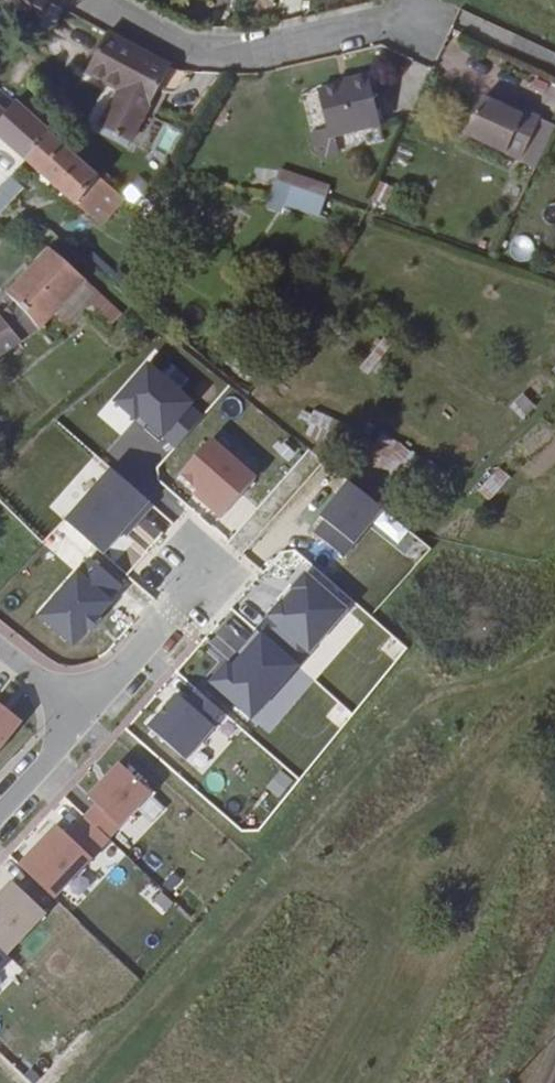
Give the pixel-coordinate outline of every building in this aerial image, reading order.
[(47,0),(4,0),(2,3),(38,21),(47,0)] [(130,137),(169,62),(107,30),(88,70),(121,86),(102,124),(130,137)] [(367,125),(361,81),(343,83),(343,87),(312,92),(319,134),(367,125)] [(9,147),(25,161),(50,133),(15,103),(6,114),(0,109),(0,140),(9,147)] [(532,124),(516,117),(514,122),(501,116),(476,104),(459,140),(513,166),(532,124)] [(514,122),(516,117),(503,110),(501,116),(514,122)] [(539,128),(532,124),(513,166),(520,170),(539,128)] [(25,161),(76,208),(80,202),(100,177),(50,133),(25,161)] [(80,202),(104,223),(125,198),(100,177),(80,202)] [(15,193),(5,184),(0,190),(0,212),(15,193)] [(98,229),(104,223),(80,202),(76,208),(98,229)] [(85,279),(48,250),(2,300),(6,308),(0,313),(0,323),(16,346),(38,330),(85,279)] [(16,346),(0,323),(0,355),(16,346)] [(379,338),(359,367),(369,374),(389,344),(379,338)] [(198,401),(149,363),(117,403),(178,451),(205,416),(194,407),(198,401)] [(326,444),(336,419),(309,409),(300,434),(326,444)] [(417,496),(434,461),(375,433),(358,467),(417,496)] [(212,439),(179,477),(225,516),(258,478),(212,439)] [(491,503),(509,476),(495,466),(477,493),(491,503)] [(155,506),(108,468),(64,519),(103,554),(123,534),(127,536),(155,506)] [(323,520),(312,532),(344,558),(384,511),(348,479),(318,516),(323,520)] [(36,617),(75,650),(115,604),(111,601),(124,585),(90,555),(36,617)] [(349,609),(305,572),(266,616),(310,652),(349,609)] [(227,661),(208,681),(252,719),(300,667),(261,632),(232,664),(227,661)] [(150,724),(189,761),(229,718),(200,691),(187,704),(178,695),(150,724)] [(17,722),(0,708),(0,743),(17,722)] [(154,793),(118,761),(86,794),(95,802),(84,816),(110,839),(154,793)] [(89,858),(53,825),(16,865),(51,898),(89,858)] [(12,883),(0,895),(0,951),(6,957),(46,916),(12,883)]
